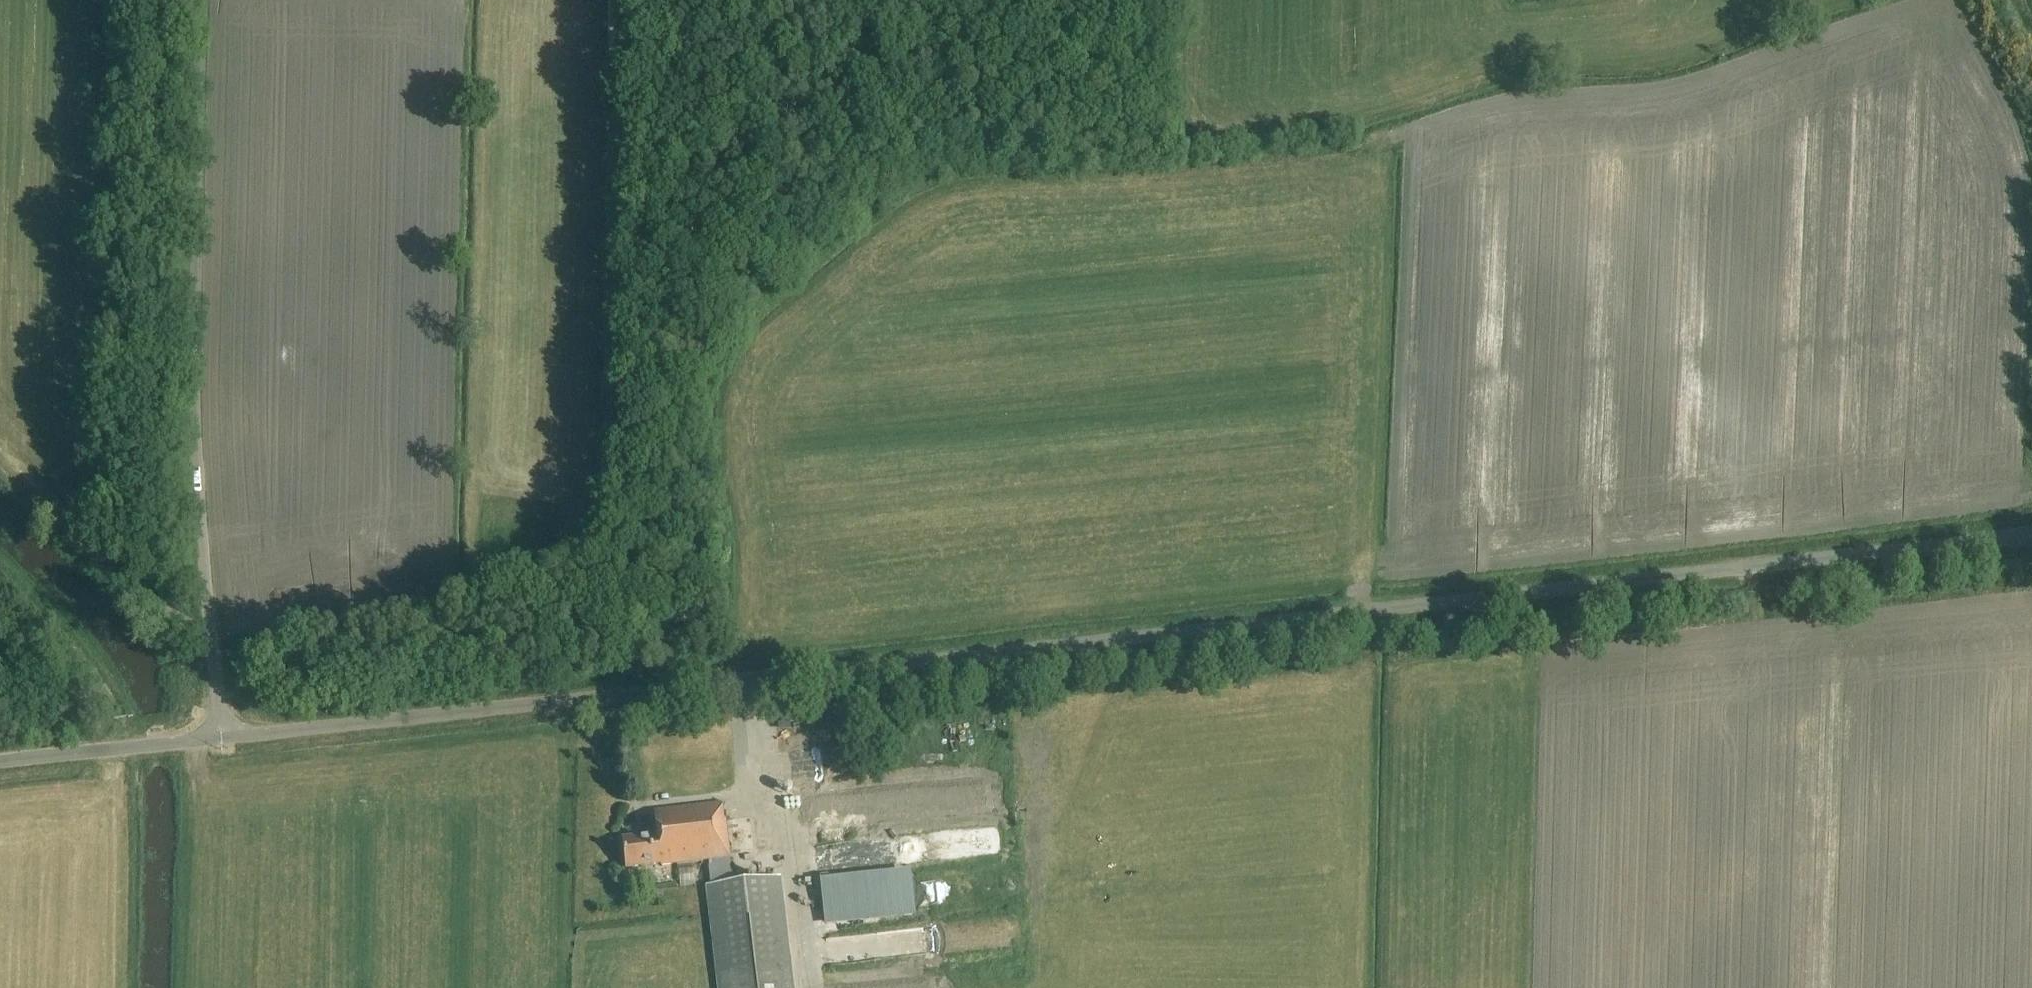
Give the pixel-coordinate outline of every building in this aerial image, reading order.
[(730,871),(725,822),(722,821),(721,805),(654,812),(655,835),(622,839),(625,869),(706,860),(721,975),(722,987),(789,987),(787,967),(777,880),(732,885),(730,871)] [(827,920),(919,914),(915,868),(824,874),(827,920)]
